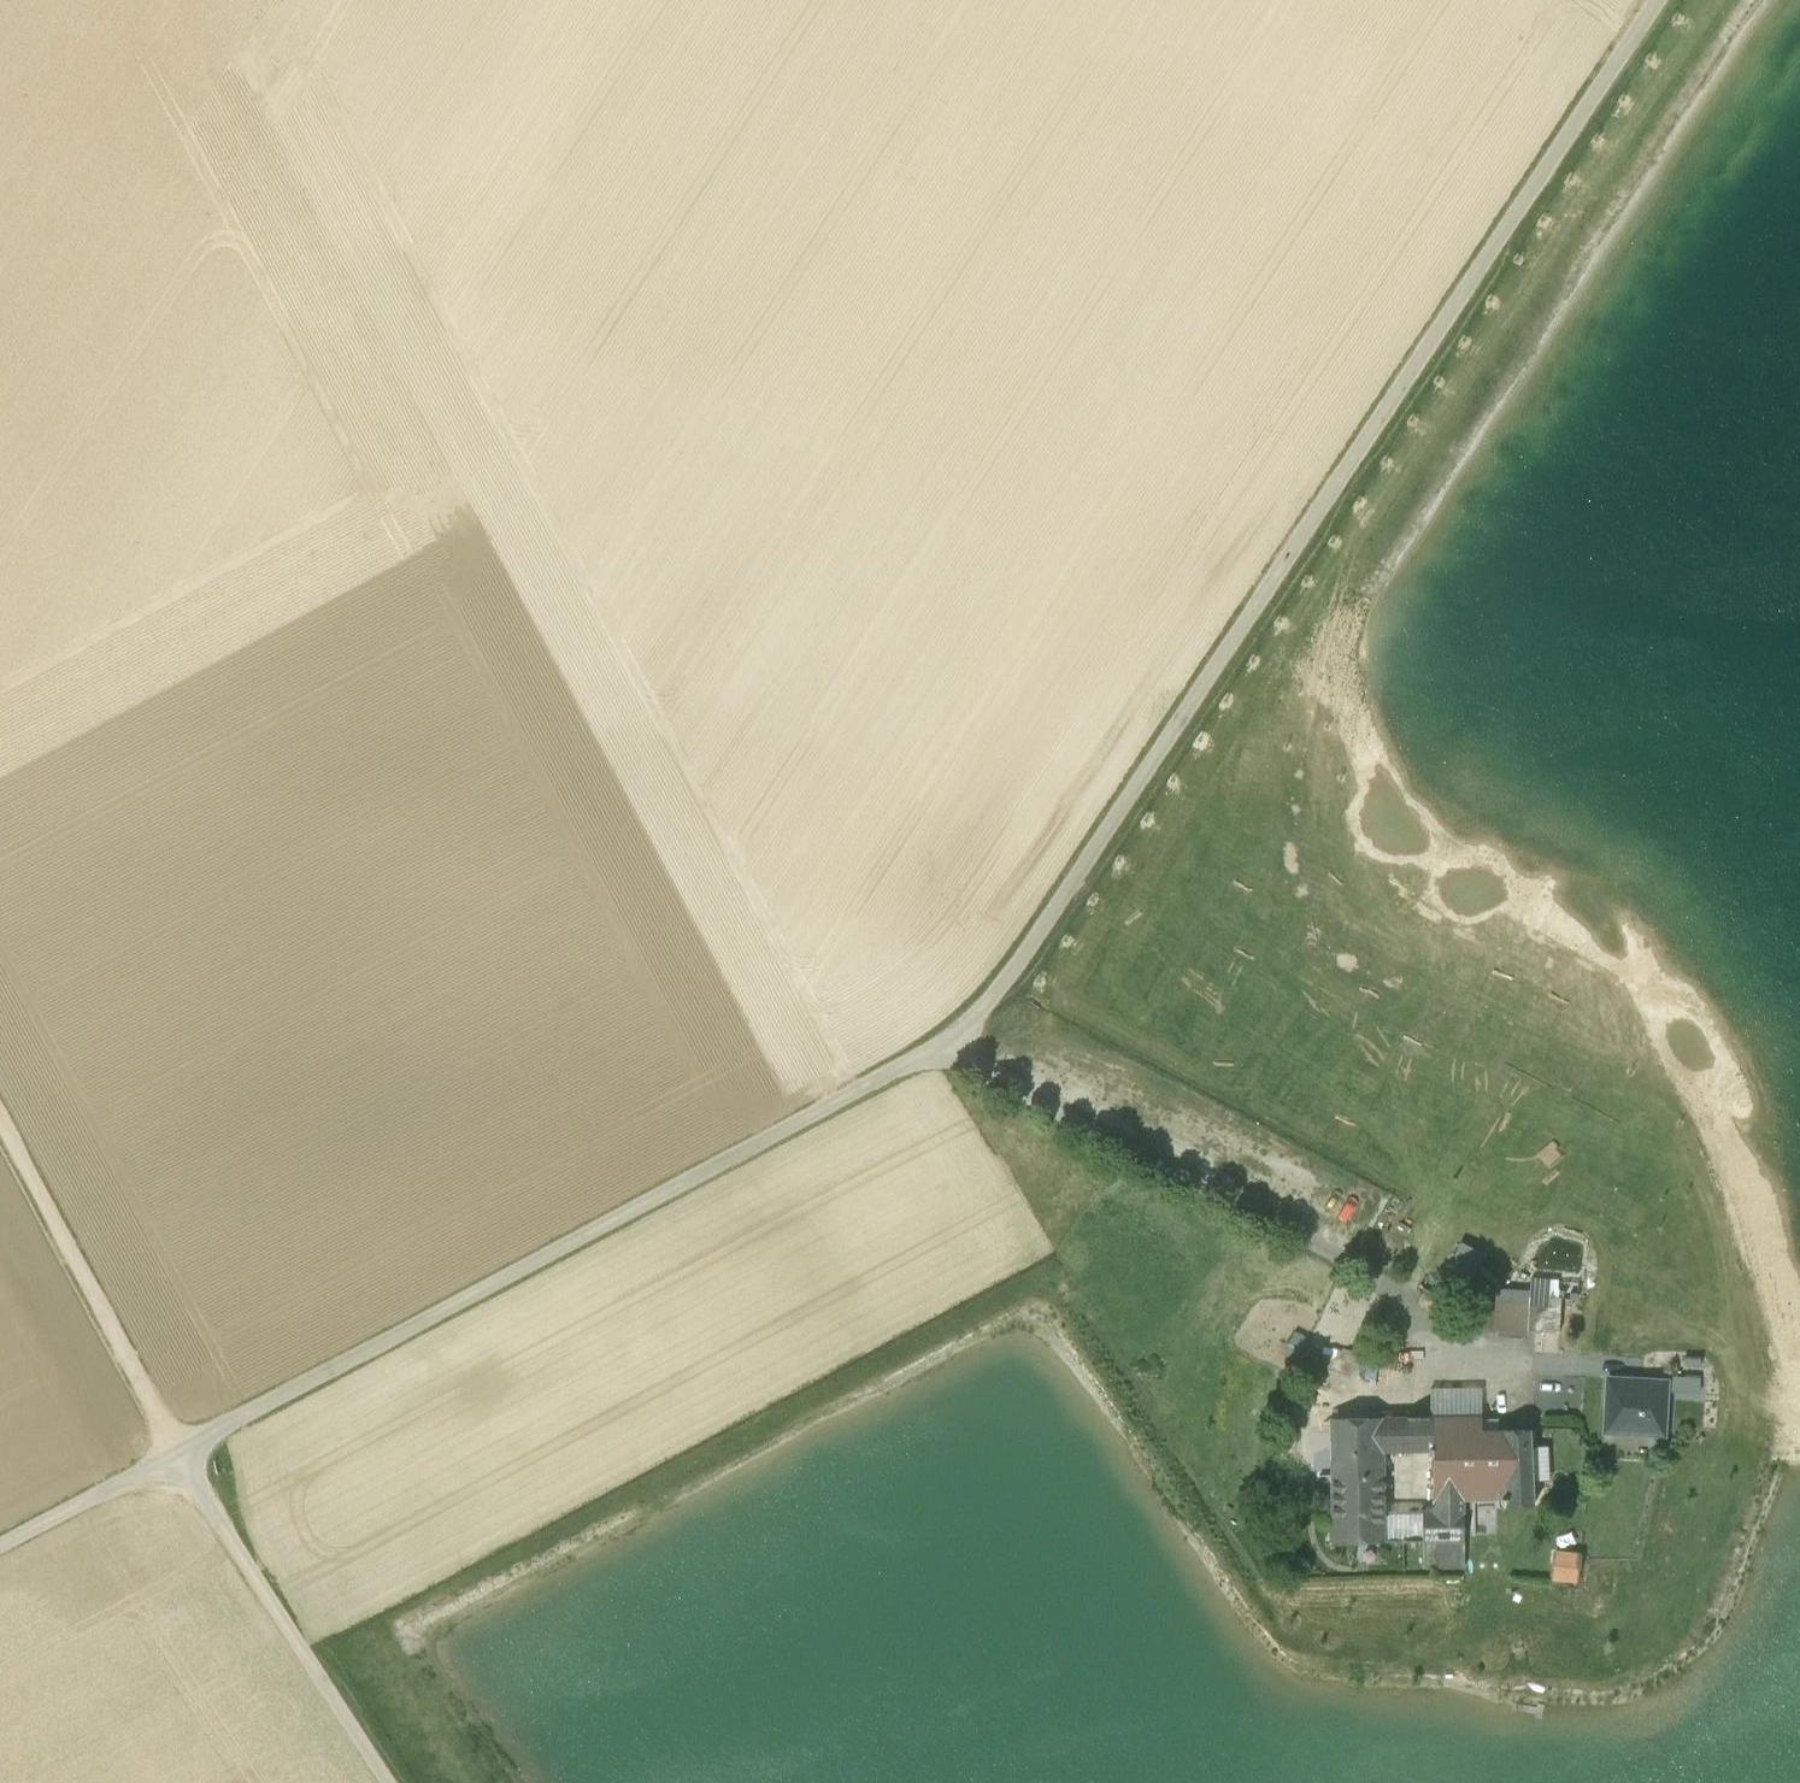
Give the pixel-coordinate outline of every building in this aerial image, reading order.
[(1450,1272),(1471,1280),(1481,1253),(1460,1245),(1450,1272)] [(1549,1299),(1549,1309),(1560,1310),(1561,1300),(1549,1299)] [(1549,1309),(1528,1308),(1527,1331),(1559,1333),(1560,1310),(1549,1309)] [(1666,1382),(1608,1379),(1607,1401),(1610,1401),(1608,1432),(1663,1436),(1666,1382)] [(1352,1394),(1352,1419),(1364,1419),(1364,1394),(1352,1394)] [(1463,1500),(1471,1500),(1502,1499),(1499,1431),(1482,1431),(1482,1417),(1428,1418),(1428,1452),(1433,1453),(1433,1511),(1422,1511),(1423,1542),(1464,1542),(1464,1536),(1463,1500)] [(1410,1453),(1410,1418),(1383,1419),(1383,1453),(1410,1453)] [(1410,1418),(1410,1453),(1428,1452),(1428,1418),(1410,1418)] [(1383,1453),(1383,1419),(1364,1419),(1352,1419),(1330,1419),(1331,1470),(1383,1469),(1383,1453)] [(1530,1430),(1499,1431),(1502,1499),(1502,1502),(1506,1501),(1506,1507),(1533,1506),(1530,1430)] [(1383,1469),(1331,1470),(1331,1543),(1385,1543),(1384,1512),(1383,1469)] [(1463,1500),(1464,1536),(1472,1536),(1471,1500),(1463,1500)] [(1423,1542),(1422,1511),(1384,1512),(1385,1543),(1423,1542)] [(1464,1542),(1423,1542),(1424,1568),(1464,1568),(1464,1542)] [(1558,1579),(1561,1554),(1554,1553),(1551,1578),(1558,1579)] [(1581,1556),(1561,1554),(1558,1579),(1578,1581),(1581,1556)]
